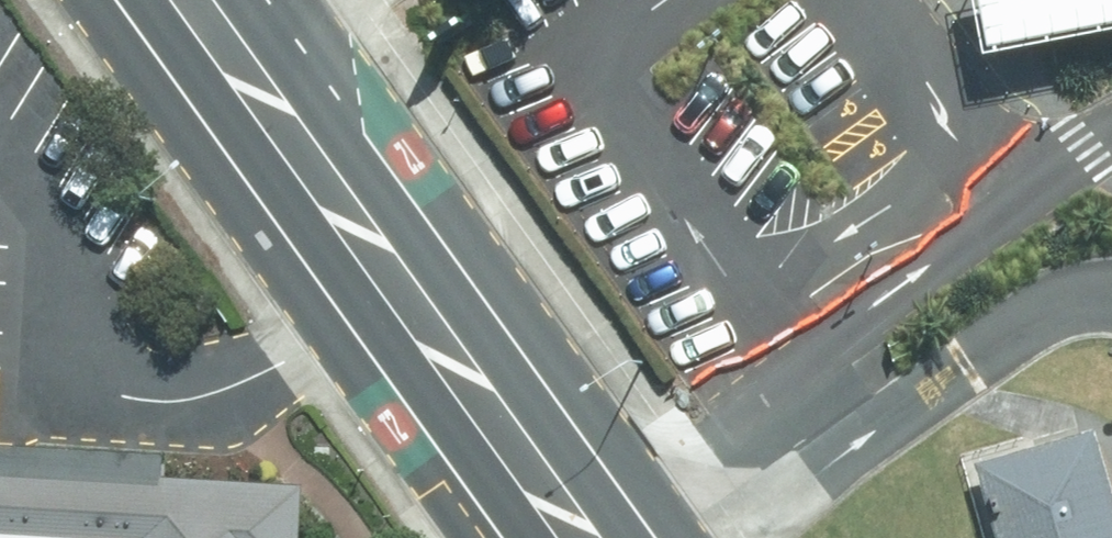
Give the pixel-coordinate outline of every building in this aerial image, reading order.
[(964,61),(1026,50),(1111,33),(1111,0),(952,0),(964,61)] [(964,476),(984,537),(1111,537),(1111,520),(1085,438),(964,476)] [(279,510),(0,481),(0,537),(277,537),(279,510)]
